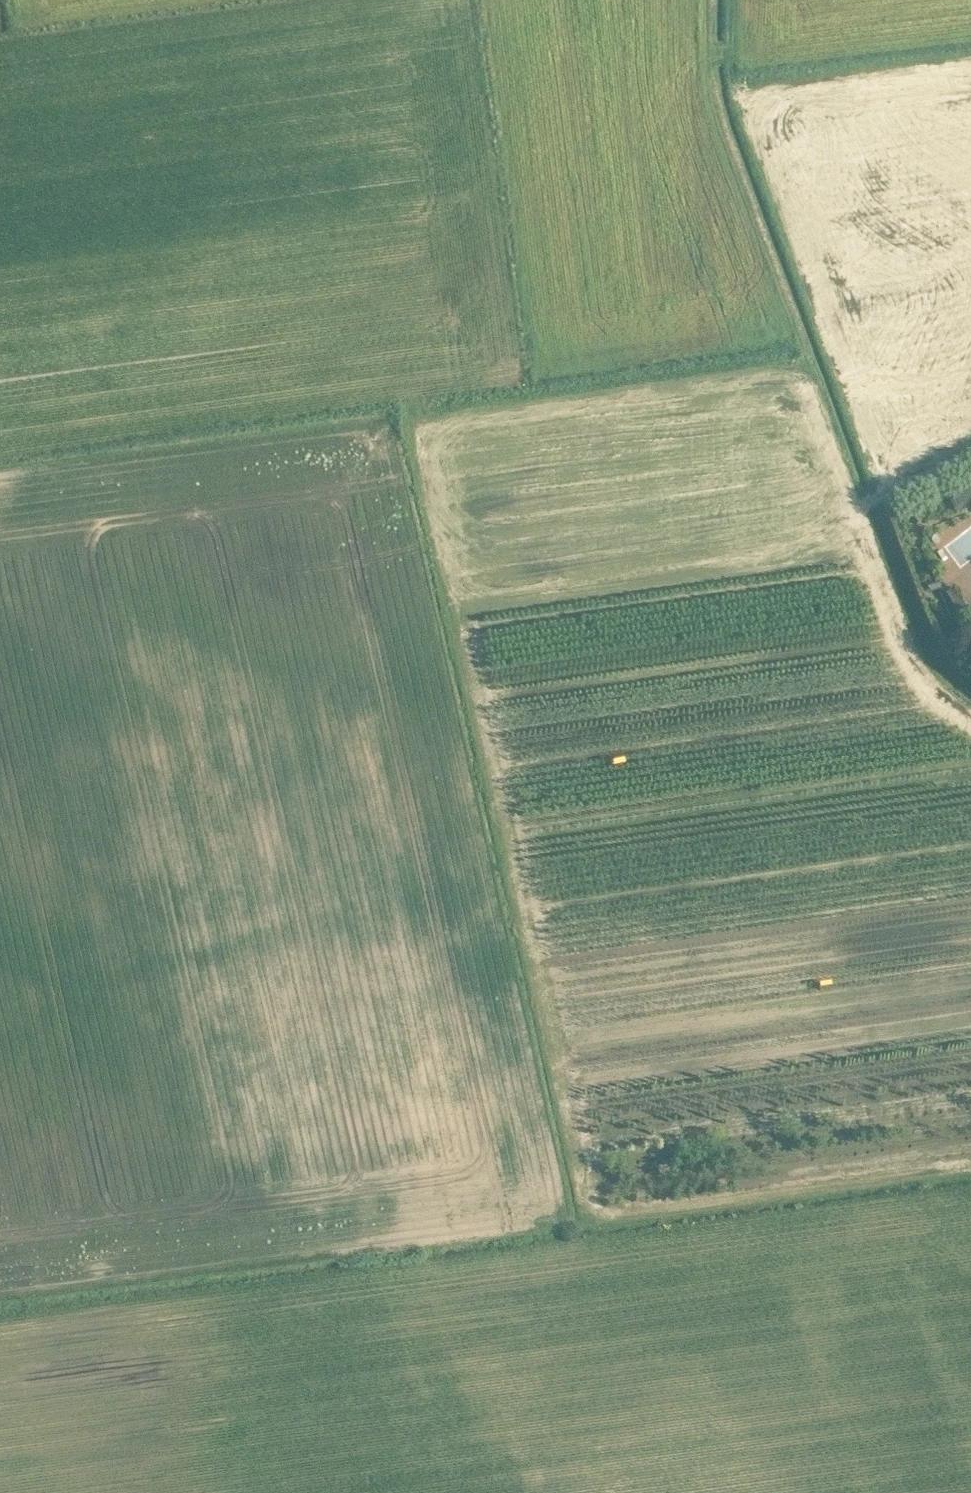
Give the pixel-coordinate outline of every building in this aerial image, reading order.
[(955,499),(970,490),(970,480),(951,490),(955,499)]
